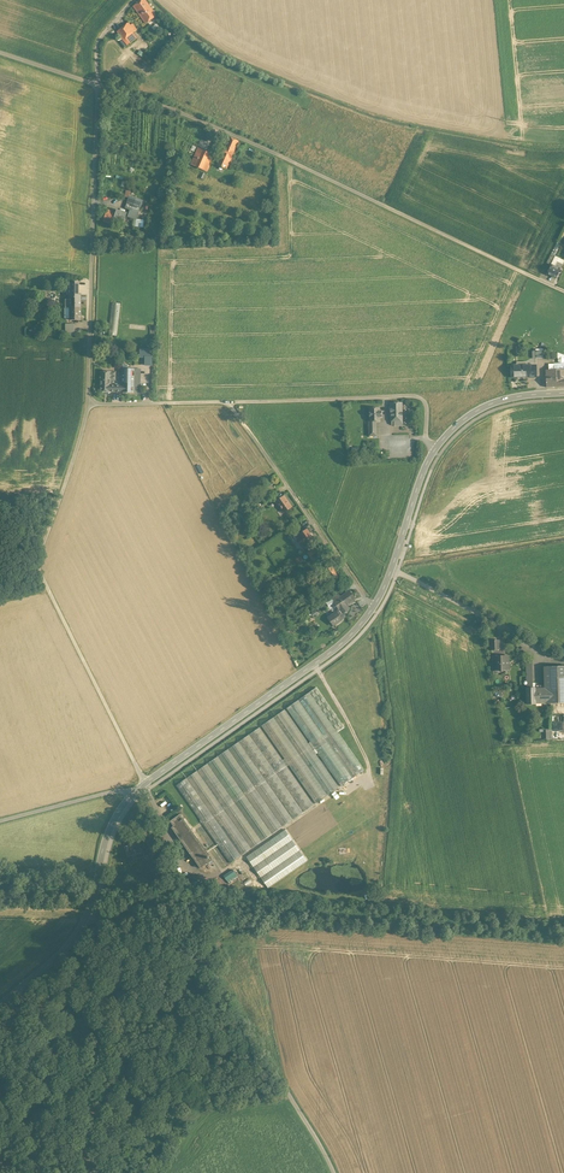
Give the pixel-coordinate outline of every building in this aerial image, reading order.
[(141,17),(148,11),(151,8),(145,0),(143,0),(134,7),(141,17)] [(156,16),(151,8),(148,11),(141,17),(146,24),(156,16)] [(131,25),(129,23),(117,32),(123,40),(127,45),(130,43),(134,41),(137,38),(133,33),(135,32),(131,25)] [(129,83),(133,87),(141,78),(137,74),(129,83)] [(238,141),(229,137),(227,143),(224,149),(233,153),(238,141)] [(214,155),(198,148),(191,165),(207,171),(214,155)] [(224,149),(222,154),(231,158),(233,154),(233,153),(224,149)] [(231,158),(222,154),(217,165),(226,169),(231,158)] [(133,210),(136,212),(137,212),(141,201),(130,197),(126,208),(128,209),(133,211),(133,210)] [(127,213),(125,218),(133,220),(136,212),(133,210),(133,211),(128,209),(127,213)] [(117,210),(115,215),(114,219),(124,222),(125,218),(127,213),(117,210)] [(103,221),(112,224),(114,219),(115,215),(111,213),(106,212),(103,221)] [(556,244),(549,258),(553,259),(559,245),(556,244)] [(561,269),(551,265),(547,274),(556,278),(561,269)] [(70,282),(70,295),(78,295),(78,282),(70,282)] [(70,308),(80,308),(80,295),(78,295),(70,295),(70,299),(70,308)] [(109,335),(117,336),(121,304),(113,303),(109,335)] [(70,320),(81,320),(80,308),(70,308),(70,320)] [(75,324),(66,324),(66,333),(75,333),(75,324)] [(527,365),(528,377),(536,376),(536,363),(527,363),(527,365)] [(511,377),(528,377),(527,365),(510,366),(511,377)] [(122,388),(122,393),(134,393),(134,374),(135,369),(122,368),(122,388)] [(554,370),(546,370),(546,387),(563,387),(563,369),(554,370)] [(100,384),(111,384),(111,382),(111,371),(101,371),(100,384)] [(100,384),(100,392),(111,392),(111,387),(111,384),(100,384)] [(402,403),(390,403),(390,421),(391,421),(394,421),(394,425),(394,426),(403,426),(402,403)] [(376,422),(380,421),(380,417),(382,417),(382,411),(379,411),(379,408),(369,408),(370,421),(370,422),(376,422)] [(370,422),(370,421),(368,421),(369,436),(377,436),(376,422),(370,422)] [(270,501),(266,494),(259,498),(264,505),(270,501)] [(296,509),(287,495),(277,502),(286,515),(296,509)] [(308,529),(306,525),(300,530),(303,533),(300,536),(302,539),(298,542),(303,548),(307,545),(309,547),(318,539),(309,528),(308,529)] [(325,555),(320,547),(309,554),(314,562),(325,555)] [(344,579),(336,568),(328,574),(335,585),(344,579)] [(359,599),(352,590),(345,596),(343,594),(334,600),(341,610),(329,618),(336,627),(348,618),(346,615),(353,610),(350,606),(359,599)] [(499,641),(491,641),(491,650),(499,649),(499,641)] [(508,656),(493,657),(494,670),(499,670),(500,671),(503,671),(503,670),(509,670),(508,656)] [(545,667),(545,689),(546,703),(563,703),(563,666),(545,667)] [(318,688),(178,786),(232,863),(367,769),(341,732),(346,728),(318,688)] [(535,688),(532,688),(526,689),(527,704),(536,704),(536,703),(535,689),(535,688)] [(546,703),(545,689),(535,689),(536,703),(546,703)] [(563,721),(563,722),(553,722),(553,729),(546,729),(546,739),(563,739),(563,721)] [(215,861),(182,815),(170,824),(203,870),(215,861)] [(286,828),(245,856),(267,888),(308,860),(286,828)] [(142,842),(126,846),(128,858),(135,856),(136,861),(148,858),(146,848),(143,849),(142,842)] [(229,883),(238,876),(232,869),(223,876),(229,883)]
